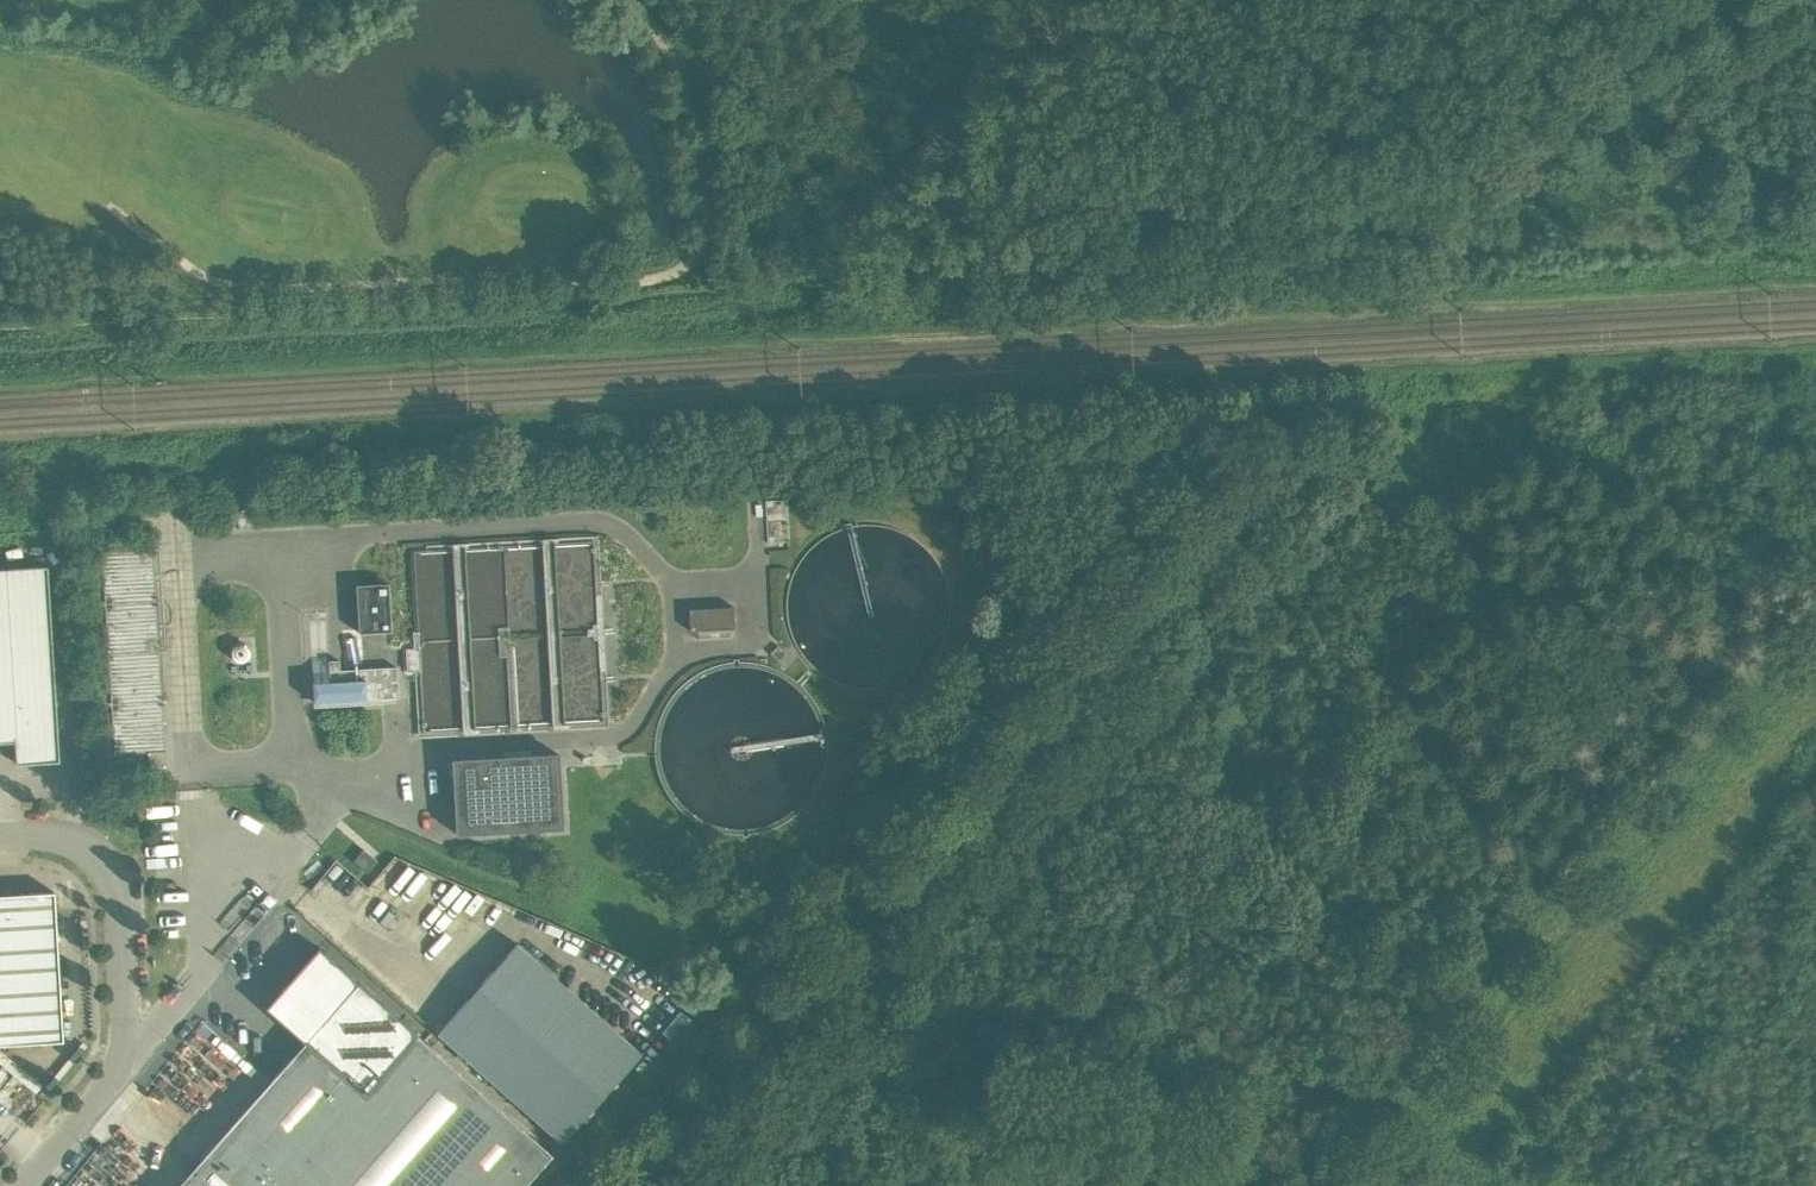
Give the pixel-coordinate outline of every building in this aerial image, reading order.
[(769,499),(772,541),(791,539),(788,498),(769,499)] [(18,740),(19,763),(63,761),(53,564),(0,567),(0,741),(18,740)] [(388,582),(356,584),(359,632),(391,631),(388,582)] [(735,628),(734,606),(689,609),(689,630),(697,630),(697,638),(731,636),(731,628),(735,628)] [(326,610),(308,611),(313,701),(398,696),(397,666),(340,669),(339,659),(329,660),(326,610)] [(455,834),(555,828),(563,828),(559,752),(451,758),(455,834)] [(377,861),(364,849),(354,861),(367,872),(377,861)] [(64,1042),(57,892),(0,894),(0,1045),(64,1042)] [(517,943),(437,1032),(561,1143),(641,1052),(517,943)] [(331,954),(317,966),(309,975),(297,988),(292,994),(288,999),(292,1006),(294,1015),(305,1026),(320,1032),(300,1051),(277,1076),(230,1126),(180,1184),(178,1185),(517,1185),(555,1142),(331,954)]
